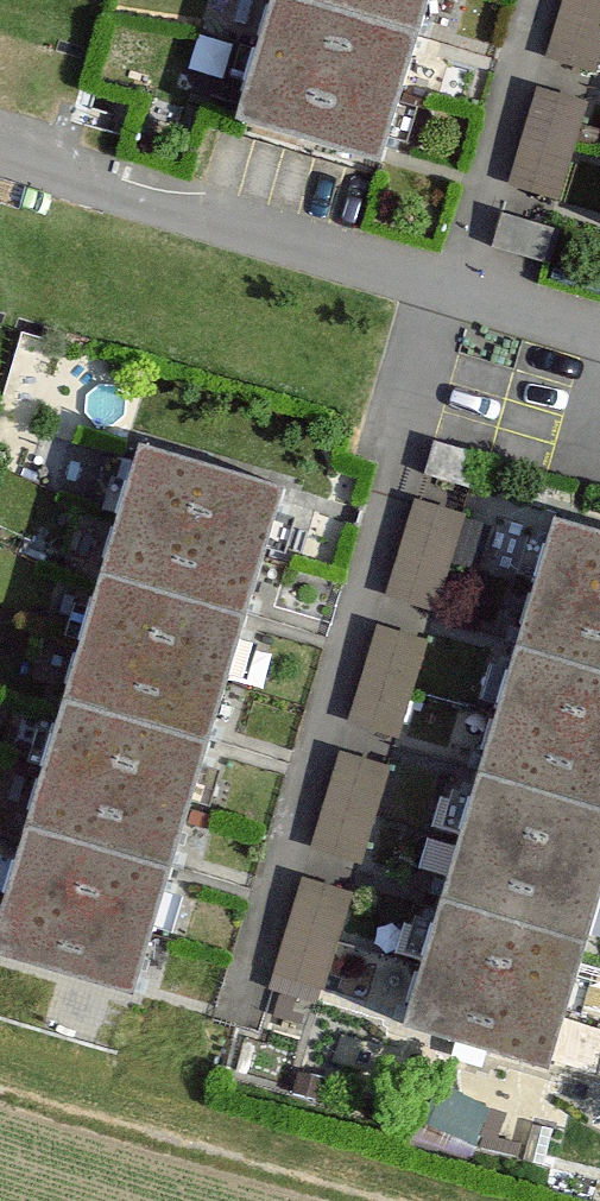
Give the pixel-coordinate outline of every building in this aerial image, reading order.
[(239,117),(376,158),(423,0),(274,0),(239,117)] [(547,55),(595,68),(599,51),(599,0),(562,0),(547,55)] [(583,104),(538,91),(509,183),(554,197),(583,104)] [(143,448),(0,919),(0,951),(128,990),(280,490),(143,448)] [(462,517),(427,506),(402,592),(437,602),(462,517)] [(558,521),(408,1021),(542,1062),(599,870),(599,533),(558,521)] [(424,643),(389,633),(364,718),(399,728),(424,643)] [(384,769),(349,759),(324,844),(359,854),(384,769)] [(345,898),(311,888),(285,973),(320,983),(345,898)]
